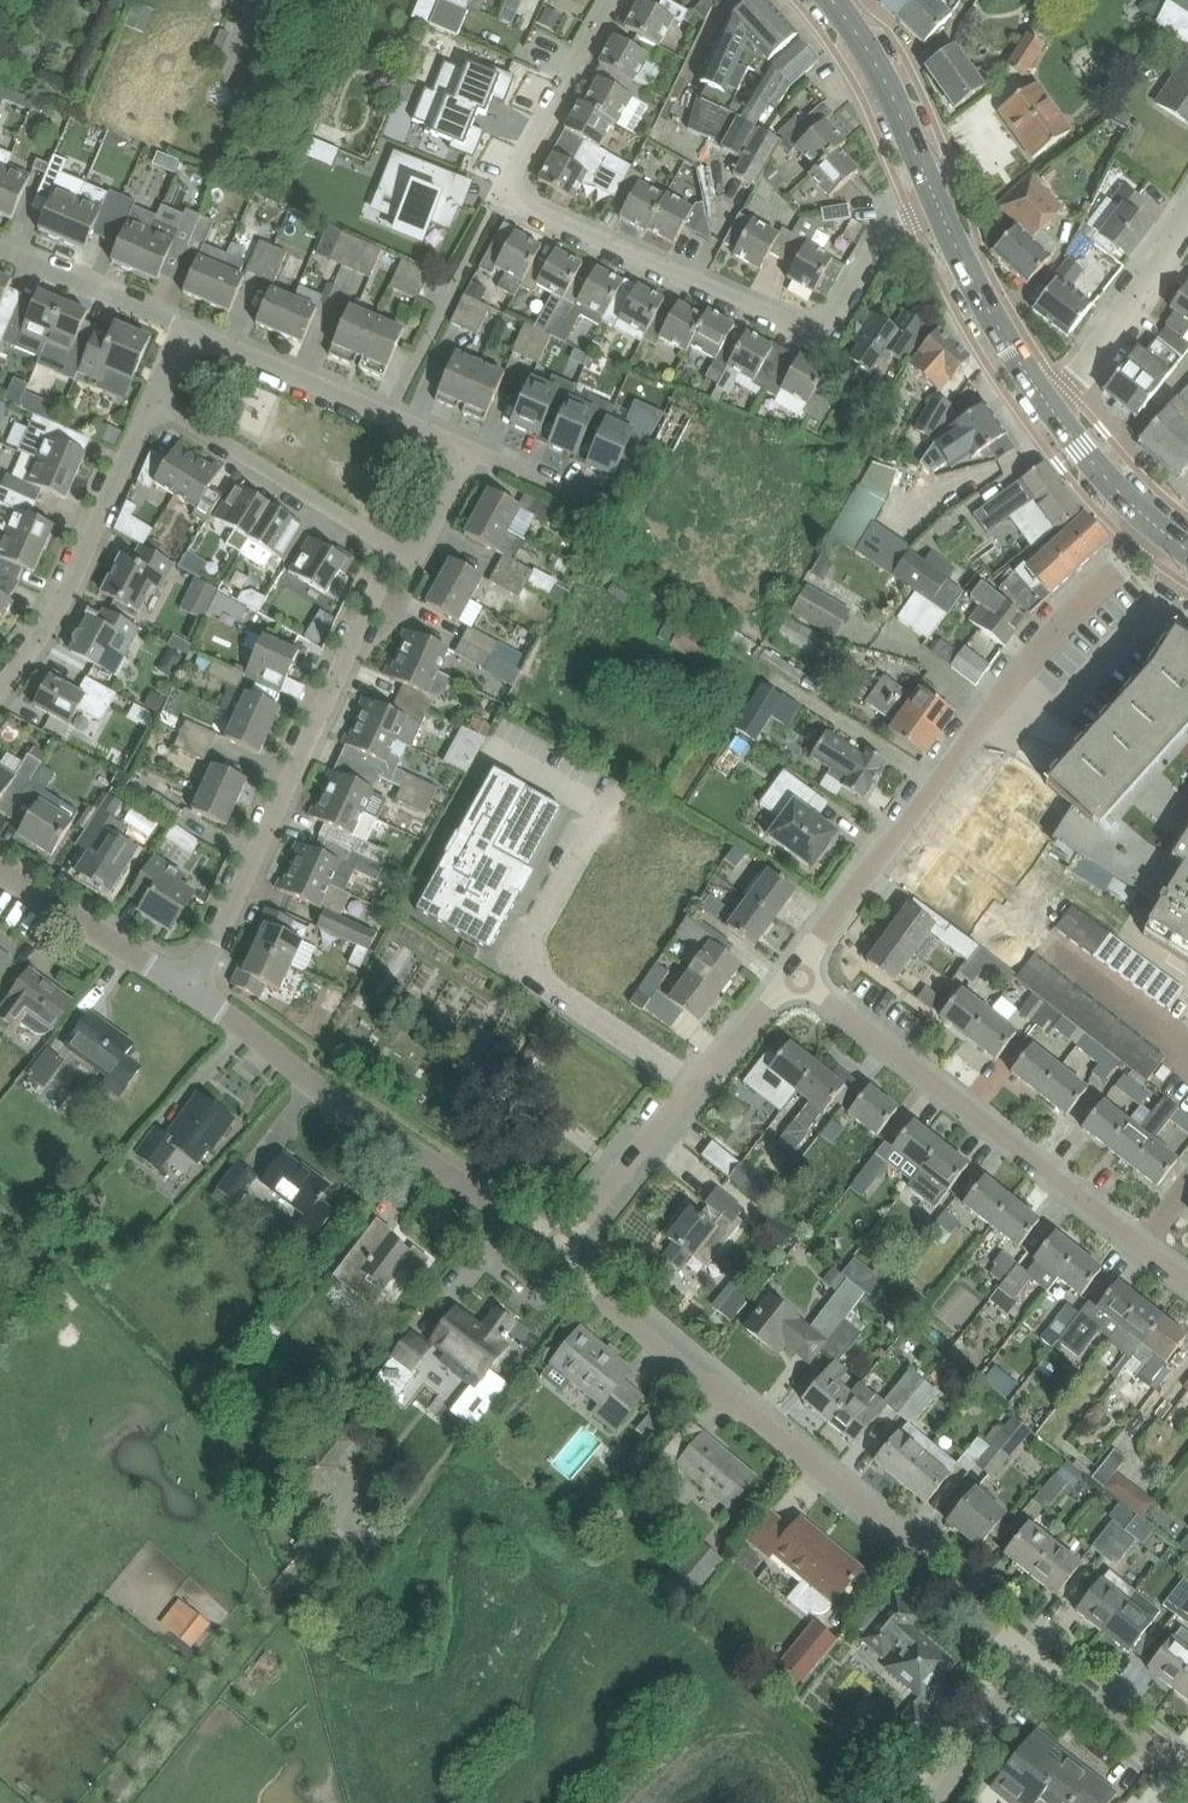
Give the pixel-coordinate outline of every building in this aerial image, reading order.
[(412,16),(430,24),(440,0),(419,0),(412,16)] [(430,24),(458,36),(468,12),(465,10),(441,0),(440,0),(430,24)] [(465,10),(470,0),(441,0),(465,10)] [(685,9),(669,0),(662,0),(657,9),(640,0),(625,27),(638,34),(659,46),(673,19),(682,24),(689,11),(685,9)] [(740,10),(730,20),(702,85),(688,129),(723,144),(726,145),(739,120),(746,108),(733,103),(747,67),(755,70),(764,77),(770,66),(800,39),(764,0),(752,0),(740,10)] [(694,10),(706,20),(712,6),(710,4),(713,1),(714,0),(702,0),(694,10)] [(880,1),(898,19),(915,0),(881,0),(880,1)] [(941,27),(952,17),(950,15),(961,0),(915,0),(898,19),(925,44),(941,27)] [(1169,0),(1156,22),(1187,44),(1187,13),(1169,0)] [(1187,13),(1187,0),(1169,0),(1187,13)] [(955,49),(947,55),(927,69),(956,108),(983,88),(963,61),(969,34),(981,13),(972,6),(958,28),(955,49)] [(662,48),(659,46),(638,34),(631,46),(614,36),(599,63),(621,76),(649,90),(663,65),(655,60),(662,48)] [(1045,45),(1027,34),(1006,66),(1025,77),(1045,45)] [(740,118),(739,120),(754,127),(768,103),(778,108),(790,88),(802,77),(819,61),(800,39),(770,66),(764,77),(746,108),(740,118)] [(1154,103),(1177,116),(1187,124),(1187,53),(1154,103)] [(426,89),(425,90),(487,114),(493,99),(505,103),(516,76),(491,67),(489,73),(462,62),(460,68),(445,62),(433,92),(426,89)] [(585,104),(614,121),(618,123),(633,132),(648,106),(639,101),(645,89),(648,91),(649,90),(621,76),(615,87),(599,79),(585,104)] [(1031,87),(999,110),(1033,158),(1071,131),(1052,105),(1047,108),(1031,87)] [(425,90),(413,120),(428,126),(426,132),(452,143),(450,149),(474,158),(485,132),(473,127),(479,112),(486,115),(487,114),(425,90)] [(599,148),(614,121),(585,104),(580,102),(565,129),(585,140),(578,152),(602,166),(609,153),(599,148)] [(1131,114),(1119,107),(1114,117),(1126,123),(1131,114)] [(838,149),(839,150),(846,143),(825,121),(811,134),(801,123),(781,142),(790,152),(796,147),(816,169),(838,149)] [(760,130),(734,175),(755,187),(756,185),(781,142),(760,130)] [(8,166),(12,154),(0,149),(0,183),(8,166)] [(395,149),(378,191),(407,202),(396,229),(424,241),(431,223),(452,231),(461,208),(448,202),(459,175),(395,149)] [(859,171),(839,150),(838,149),(816,169),(809,175),(830,197),(859,171)] [(615,197),(617,193),(625,179),(602,166),(578,152),(572,164),(554,154),(539,181),(573,200),(583,183),(593,186),(615,197)] [(55,155),(47,174),(33,207),(46,213),(39,229),(62,239),(80,197),(86,183),(63,173),(68,161),(55,155)] [(33,169),(47,174),(55,155),(51,165),(38,159),(33,169)] [(777,189),(786,181),(772,165),(763,174),(777,189)] [(0,183),(0,213),(13,218),(22,196),(31,175),(8,166),(0,183)] [(617,193),(630,200),(638,184),(639,185),(643,176),(631,169),(625,179),(617,193)] [(1032,240),(1059,210),(1062,207),(1033,177),(1001,207),(1019,225),(993,253),(1027,284),(1044,266),(1052,257),(1032,240)] [(649,229),(665,199),(639,185),(638,184),(630,200),(620,217),(647,232),(649,229)] [(1097,233),(1091,240),(1111,255),(1117,248),(1130,258),(1152,229),(1136,216),(1146,204),(1126,189),(1123,186),(1112,199),(1122,207),(1100,235),(1097,233)] [(80,197),(62,239),(85,249),(92,233),(106,238),(124,196),(110,190),(106,200),(103,207),(80,197)] [(665,199),(649,229),(674,244),(684,227),(696,233),(706,214),(703,200),(698,202),(693,210),(667,195),(665,199)] [(137,201),(124,196),(106,238),(119,244),(112,260),(135,270),(158,216),(135,206),(137,201)] [(850,204),(823,209),(825,216),(826,223),(833,222),(852,219),(850,204)] [(173,246),(186,252),(201,216),(201,215),(187,209),(184,216),(162,207),(158,216),(135,270),(158,280),(173,246)] [(788,213),(788,222),(792,227),(802,218),(793,208),(788,213)] [(735,222),(723,243),(736,250),(734,254),(761,270),(770,253),(783,260),(797,236),(783,228),(779,235),(753,220),(740,213),(735,222)] [(221,268),(228,254),(205,244),(211,230),(215,221),(201,216),(186,252),(199,258),(199,259),(198,258),(184,292),(207,302),(221,268)] [(846,266),(833,259),(809,245),(818,229),(834,228),(833,222),(826,223),(825,216),(823,217),(806,221),(783,260),(794,267),(788,278),(814,293),(815,292),(827,299),(846,266)] [(842,236),(857,244),(867,227),(852,219),(842,236)] [(1057,279),(1033,310),(1049,321),(1068,336),(1092,305),(1077,294),(1069,288),(1084,269),(1073,261),(1091,240),(1078,230),(1066,256),(1069,258),(1055,278),(1057,279)] [(338,241),(330,260),(343,266),(355,238),(342,232),(338,241)] [(479,268),(493,275),(497,267),(507,272),(499,286),(515,296),(522,285),(535,261),(542,248),(515,233),(505,250),(493,243),(479,268)] [(355,238),(343,266),(357,272),(369,244),(355,238)] [(247,271),(261,277),(274,283),(288,252),(274,246),(260,240),(247,271)] [(369,244),(357,272),(370,278),(378,260),(382,250),(369,244)] [(545,333),(576,278),(583,266),(556,251),(546,267),(535,261),(522,285),(535,292),(538,285),(553,293),(534,327),(545,333)] [(247,262),(228,254),(221,268),(207,302),(230,312),(245,278),(241,276),(247,262)] [(403,260),(396,273),(425,286),(431,273),(409,263),(403,260)] [(602,321),(603,321),(616,296),(624,283),(597,268),(587,285),(576,278),(545,333),(565,342),(580,315),(599,326),(602,321)] [(392,283),(390,286),(397,289),(418,300),(425,286),(396,273),(392,283)] [(2,341),(23,293),(10,287),(13,281),(0,275),(0,347),(2,341)] [(323,297),(321,301),(326,303),(333,287),(328,284),(323,297)] [(621,320),(647,334),(658,313),(665,301),(638,286),(628,303),(616,296),(603,321),(616,329),(621,320)] [(1186,286),(1171,308),(1176,311),(1166,325),(1167,326),(1167,327),(1181,338),(1187,329),(1187,287),(1186,286)] [(256,323),(280,333),(294,299),(271,289),(256,323)] [(40,358),(46,344),(64,302),(39,292),(36,298),(23,293),(2,341),(40,358)] [(465,294),(451,322),(464,329),(478,300),(466,295),(465,294)] [(294,299),(280,333),(303,343),(317,309),(294,299)] [(478,300),(464,329),(473,333),(476,335),(490,307),(486,305),(481,302),(478,300)] [(64,302),(46,344),(65,352),(58,369),(61,376),(75,382),(79,372),(99,325),(86,319),(88,313),(64,302)] [(686,353),(690,345),(704,318),(679,303),(669,320),(658,313),(647,334),(644,339),(657,346),(661,339),(686,353)] [(358,356),(361,357),(377,318),(349,307),(329,355),(354,365),(358,356)] [(885,364),(891,355),(892,354),(904,363),(929,327),(903,310),(902,311),(905,313),(895,328),(873,314),(854,342),(859,345),(849,359),(869,373),(878,359),(885,364)] [(716,388),(725,374),(728,367),(737,349),(725,343),(735,326),(708,311),(704,318),(690,345),(715,359),(707,374),(719,381),(716,388)] [(404,330),(377,318),(361,357),(363,358),(359,367),(384,378),(404,330)] [(99,325),(79,372),(98,380),(95,387),(124,399),(132,380),(149,339),(115,324),(112,331),(99,325)] [(525,324),(511,353),(524,359),(538,330),(525,324)] [(1138,347),(1104,392),(1137,417),(1187,351),(1187,343),(1181,338),(1167,327),(1157,339),(1146,353),(1138,347)] [(952,380),(955,376),(971,358),(938,329),(922,347),(918,351),(920,352),(909,364),(939,391),(950,378),(952,380)] [(538,330),(524,359),(537,365),(550,336),(538,330)] [(734,379),(738,372),(754,381),(752,383),(766,391),(779,366),(767,359),(773,348),(747,333),(737,349),(728,367),(725,374),(716,388),(710,398),(719,404),(726,393),(728,394),(735,382),(734,379)] [(460,402),(463,404),(481,363),(456,352),(435,400),(457,409),(460,402)] [(834,397),(817,388),(827,371),(800,356),(791,372),(779,366),(766,391),(777,397),(776,398),(778,399),(781,392),(806,405),(802,412),(821,422),(834,397)] [(505,373),(481,363),(463,404),(466,405),(463,412),(485,421),(505,373)] [(531,378),(512,424),(538,435),(545,418),(558,424),(569,398),(574,385),(552,375),(548,385),(531,378)] [(1140,440),(1181,476),(1187,469),(1187,468),(1187,386),(1156,422),(1151,428),(1140,440)] [(558,424),(550,444),(576,456),(583,438),(596,444),(606,420),(607,418),(613,405),(591,395),(586,406),(569,398),(558,424)] [(934,395),(915,430),(932,439),(950,406),(951,404),(934,395)] [(0,400),(0,415),(4,417),(9,404),(0,400)] [(607,418),(606,420),(596,444),(588,464),(615,475),(622,458),(636,464),(665,412),(635,400),(624,426),(607,418)] [(42,418),(52,422),(56,424),(62,408),(49,402),(42,418)] [(935,443),(921,463),(934,471),(966,450),(971,458),(979,453),(982,456),(986,458),(988,459),(992,458),(995,457),(998,461),(1015,449),(1006,436),(1007,435),(986,404),(966,417),(961,421),(950,406),(932,439),(935,443)] [(654,443),(672,453),(691,417),(673,407),(654,443)] [(35,458),(76,476),(86,453),(46,436),(52,422),(34,414),(19,451),(35,458)] [(155,482),(176,496),(199,459),(185,451),(188,447),(179,442),(168,460),(152,450),(138,481),(151,489),(155,482)] [(76,476),(35,458),(25,481),(7,473),(1,487),(12,492),(37,503),(43,490),(66,499),(76,476)] [(205,523),(211,514),(223,494),(211,486),(222,468),(214,463),(211,467),(199,459),(176,496),(197,509),(193,515),(205,523)] [(899,471),(872,462),(859,485),(891,495),(899,471)] [(1060,481),(1046,462),(974,515),(988,533),(1010,517),(1060,481)] [(1032,548),(1063,526),(1083,512),(1060,481),(1010,517),(1032,548)] [(215,517),(235,530),(227,544),(241,553),(274,500),(264,494),(260,499),(236,484),(215,517)] [(3,531),(44,549),(54,527),(31,517),(37,503),(12,492),(1,487),(0,486),(0,530),(3,531)] [(521,508),(510,501),(489,490),(477,512),(509,530),(521,508)] [(528,511),(557,528),(565,515),(535,498),(528,511)] [(274,500),(241,553),(265,568),(274,554),(284,561),(305,527),(280,511),(284,506),(274,500)] [(626,518),(633,521),(639,508),(632,505),(626,518)] [(465,534),(486,546),(497,552),(509,530),(477,512),(465,534)] [(1085,515),(1044,553),(1068,579),(1106,543),(1106,537),(1085,515)] [(874,525),(858,553),(892,576),(910,551),(874,525)] [(0,539),(0,573),(18,581),(23,568),(34,572),(44,549),(3,531),(0,539)] [(335,553),(310,537),(289,571),(326,594),(341,570),(346,574),(356,558),(338,547),(335,553)] [(103,593),(125,603),(139,611),(154,584),(161,588),(174,564),(162,557),(141,546),(133,562),(122,556),(103,593)] [(910,551),(892,576),(916,593),(947,615),(964,592),(956,586),(951,594),(942,588),(947,581),(949,578),(924,561),(910,551)] [(1002,585),(1030,614),(1068,579),(1044,553),(1028,568),(1024,564),(1002,585)] [(497,568),(526,585),(548,597),(557,581),(535,569),(533,572),(504,556),(497,568)] [(439,582),(471,599),(483,577),(472,571),(451,560),(439,582)] [(497,568),(490,581),(519,597),(526,585),(497,568)] [(1,615),(5,617),(15,603),(9,599),(20,582),(18,581),(0,573),(0,616),(1,615)] [(195,578),(186,597),(210,608),(219,589),(195,578)] [(471,599),(439,582),(427,604),(459,622),(471,599)] [(1006,629),(1013,634),(1026,617),(981,583),(970,598),(980,605),(981,604),(1009,627),(1006,629)] [(229,585),(223,602),(245,609),(251,592),(229,585)] [(808,587),(793,612),(835,636),(850,611),(808,587)] [(916,593),(898,618),(928,638),(947,615),(916,593)] [(1004,646),(1013,634),(1006,629),(1009,627),(981,604),(980,605),(981,605),(970,620),(1004,646)] [(71,651),(93,663),(105,669),(117,676),(126,659),(123,657),(139,628),(105,609),(97,623),(89,619),(82,632),(77,633),(74,640),(75,645),(71,651)] [(777,635),(812,654),(822,636),(787,617),(777,635)] [(658,637),(679,649),(700,662),(701,660),(713,667),(721,653),(709,646),(711,644),(668,619),(658,637)] [(318,644),(326,631),(312,623),(304,635),(318,644)] [(499,642),(498,643),(469,627),(462,640),(491,656),(520,671),(528,657),(499,642)] [(449,649),(427,639),(405,629),(401,638),(405,640),(399,654),(438,672),(449,649)] [(736,631),(731,640),(739,646),(745,637),(736,631)] [(246,675),(259,682),(281,692),(293,665),(299,668),(308,649),(291,642),(288,647),(263,636),(246,675)] [(951,666),(960,653),(941,639),(931,652),(951,666)] [(462,640),(456,653),(485,669),(491,656),(462,640)] [(1100,742),(1086,765),(1073,753),(1046,783),(1047,784),(1047,785),(1048,785),(1073,807),(1053,839),(1160,906),(1143,934),(1187,962),(1187,653),(1175,645),(1110,748),(1100,742)] [(759,647),(752,658),(797,685),(815,694),(822,684),(805,674),(765,650),(765,651),(759,647)] [(964,648),(960,653),(951,666),(977,685),(990,666),(964,648)] [(451,678),(438,672),(399,654),(393,668),(388,666),(384,675),(404,684),(398,697),(428,711),(434,697),(444,695),(451,678)] [(238,688),(244,675),(214,661),(208,674),(238,688)] [(841,686),(854,695),(862,702),(870,691),(849,675),(841,686)] [(884,675),(875,688),(940,735),(956,714),(919,687),(913,696),(884,675)] [(39,706),(36,705),(35,706),(69,725),(78,709),(102,722),(117,694),(87,677),(79,692),(51,677),(42,694),(44,696),(39,706)] [(756,741),(784,696),(763,683),(735,728),(756,741)] [(925,757),(940,735),(875,688),(865,702),(894,723),(889,731),(925,757)] [(166,699),(152,691),(144,707),(157,714),(166,699)] [(236,715),(270,731),(281,708),(247,692),(236,715)] [(357,722),(408,745),(411,747),(421,725),(428,711),(398,697),(392,710),(363,697),(359,707),(363,709),(357,722)] [(270,731),(236,715),(226,738),(260,754),(270,731)] [(473,718),(468,730),(486,737),(487,738),(491,726),(473,718)] [(186,721),(180,733),(211,748),(217,735),(186,721)] [(347,734),(342,743),(371,756),(367,764),(382,771),(379,776),(391,782),(400,762),(398,757),(389,752),(395,739),(357,722),(351,736),(347,734)] [(478,754),(486,738),(465,729),(457,744),(478,754)] [(180,733),(174,746),(205,761),(211,748),(180,733)] [(829,733),(816,753),(814,757),(832,768),(828,774),(864,798),(886,764),(866,750),(863,754),(829,733)] [(736,736),(722,758),(735,766),(749,744),(736,736)] [(18,802),(30,783),(42,762),(48,754),(35,746),(30,754),(29,754),(14,778),(0,768),(0,803),(5,794),(18,802)] [(948,853),(917,898),(952,923),(961,930),(963,928),(966,924),(970,918),(973,914),(972,914),(982,901),(985,897),(989,891),(992,887),(1001,894),(1009,882),(1013,877),(1013,876),(1017,871),(1022,865),(1022,864),(1018,862),(1019,861),(1021,858),(1023,856),(1026,858),(1027,856),(1062,809),(1067,802),(1066,801),(1046,787),(1048,785),(1047,785),(1047,784),(1045,785),(1013,762),(1012,764),(1017,767),(1010,778),(1006,775),(1007,775),(1005,774),(998,783),(1003,787),(996,797),(993,795),(993,794),(991,793),(978,811),(980,812),(984,814),(976,825),(973,823),(971,821),(963,832),(965,834),(965,833),(969,836),(961,846),(958,844),(958,843),(956,842),(955,844),(962,849),(957,856),(955,858),(948,853)] [(247,780),(226,770),(214,765),(204,788),(237,803),(247,780)] [(324,795),(378,820),(387,799),(373,792),(374,790),(330,770),(326,779),(330,781),(324,795)] [(447,855),(417,911),(490,951),(520,896),(513,892),(525,871),(527,872),(531,864),(530,864),(561,808),(538,795),(494,770),(459,834),(461,835),(449,857),(447,855)] [(768,836),(788,851),(808,865),(814,856),(819,860),(832,842),(827,838),(833,830),(806,810),(817,796),(818,796),(819,795),(784,770),(760,803),(780,819),(768,836)] [(409,774),(403,787),(432,801),(438,788),(409,774)] [(117,777),(113,783),(125,790),(128,784),(117,777)] [(52,855),(65,835),(72,824),(78,813),(30,783),(18,802),(8,817),(24,827),(23,830),(34,837),(31,842),(52,855)] [(432,801),(403,787),(397,800),(426,814),(432,801)] [(193,811),(205,816),(226,826),(237,803),(204,788),(193,811)] [(147,805),(173,823),(182,810),(155,792),(147,805)] [(353,852),(384,866),(390,853),(367,843),(378,820),(324,795),(318,808),(314,806),(309,816),(359,839),(353,852)] [(111,892),(124,872),(136,852),(120,841),(128,828),(113,819),(122,805),(107,796),(82,836),(95,845),(78,871),(111,892)] [(341,862),(319,852),(297,842),(293,851),(297,853),(291,867),(331,885),(341,862)] [(737,867),(747,853),(735,845),(725,858),(737,867)] [(353,852),(347,865),(378,879),(384,866),(353,852)] [(174,927),(194,895),(178,884),(183,876),(154,858),(131,894),(145,904),(141,911),(159,922),(161,918),(174,927)] [(276,888),(326,911),(320,924),(370,947),(376,934),(340,917),(350,894),(331,885),(291,867),(284,881),(280,879),(276,888)] [(770,870),(749,899),(775,918),(796,890),(770,870)] [(1045,909),(1060,920),(1072,905),(1056,894),(1045,909)] [(725,906),(710,895),(701,907),(716,918),(725,906)] [(755,946),(775,918),(749,899),(728,927),(755,946)] [(909,905),(888,933),(915,953),(936,924),(909,905)] [(1084,915),(1072,905),(1060,921),(1055,928),(1068,937),(1084,915)] [(926,906),(921,913),(936,924),(946,932),(951,924),(926,906)] [(260,936),(254,949),(291,967),(292,965),(305,971),(316,947),(303,941),(309,929),(295,922),(295,921),(267,908),(255,933),(260,936)] [(689,914),(681,926),(709,946),(711,944),(718,935),(689,914)] [(1097,924),(1084,915),(1068,937),(1081,947),(1086,940),(1097,924)] [(936,924),(932,930),(971,958),(980,945),(951,924),(946,932),(936,924)] [(1094,956),(1111,934),(1097,924),(1081,947),(1094,956)] [(868,962),(894,981),(915,953),(888,933),(868,962)] [(1123,943),(1111,934),(1094,956),(1107,965),(1123,943)] [(1135,952),(1123,943),(1107,965),(1119,974),(1135,952)] [(690,972),(720,994),(741,966),(711,944),(709,946),(690,972)] [(1018,975),(993,957),(993,956),(982,946),(960,973),(972,982),(986,965),(1009,985),(1015,977),(1016,978),(1018,975)] [(13,958),(0,949),(0,977),(13,958)] [(280,991),(290,969),(291,967),(254,949),(248,961),(243,959),(232,984),(260,997),(266,984),(280,991)] [(1148,961),(1135,952),(1119,974),(1132,983),(1148,961)] [(1046,964),(1035,954),(1020,973),(1018,975),(1016,978),(1028,988),(1046,964)] [(1150,963),(1148,961),(1132,983),(1144,992),(1160,970),(1150,963)] [(699,1022),(720,994),(690,972),(670,1000),(657,990),(669,972),(656,963),(638,991),(651,999),(644,1008),(671,1028),(684,1010),(699,1022)] [(1028,988),(1040,997),(1058,973),(1046,964),(1028,988)] [(0,1012),(0,1017),(17,1030),(22,1023),(36,1033),(40,1034),(44,1034),(48,1033),(51,1031),(54,1028),(58,1021),(73,1001),(30,970),(16,990),(11,996),(0,1012)] [(1173,979),(1160,970),(1144,992),(1156,1001),(1173,979)] [(1052,1006),(1070,982),(1058,973),(1040,997),(1052,1006)] [(1185,988),(1173,979),(1156,1001),(1169,1010),(1185,988)] [(1064,1016),(1082,992),(1070,982),(1052,1006),(1064,1016)] [(925,987),(917,998),(933,1010),(941,998),(925,987)] [(322,1004),(343,1013),(350,998),(329,989),(322,1004)] [(941,1016),(968,1037),(988,1011),(961,990),(941,1016)] [(630,1002),(643,1011),(644,1008),(651,999),(638,991),(630,1002)] [(1076,1025),(1094,1001),(1082,992),(1064,1016),(1076,1025)] [(1019,1011),(1036,1025),(1050,1006),(1033,993),(1019,1011)] [(1106,1011),(1094,1001),(1076,1025),(1088,1034),(1106,1011)] [(1078,1028),(1050,1006),(1036,1025),(1048,1034),(1054,1027),(1069,1039),(1078,1028)] [(547,1010),(545,1012),(537,1024),(546,1030),(556,1016),(547,1010)] [(988,1011),(968,1037),(996,1059),(1016,1034),(988,1011)] [(1118,1020),(1106,1011),(1088,1034),(1099,1044),(1118,1020)] [(120,1096),(127,1087),(141,1067),(125,1056),(133,1045),(90,1014),(67,1046),(109,1077),(104,1084),(120,1096)] [(1130,1029),(1118,1020),(1099,1044),(1111,1053),(1130,1029)] [(1142,1039),(1130,1029),(1111,1053),(1123,1063),(1142,1039)] [(1104,1082),(1120,1061),(1086,1034),(1076,1046),(1099,1064),(1092,1073),(1104,1082)] [(1154,1048),(1142,1039),(1123,1063),(1135,1072),(1154,1048)] [(769,1050),(743,1083),(757,1093),(760,1089),(784,1108),(781,1112),(797,1091),(817,1065),(789,1043),(778,1058),(769,1050)] [(1012,1072),(1039,1093),(1059,1068),(1032,1046),(1012,1072)] [(1166,1058),(1154,1048),(1135,1072),(1147,1081),(1166,1058)] [(47,1049),(27,1075),(43,1087),(63,1061),(47,1049)] [(809,1101),(783,1135),(785,1136),(798,1147),(845,1087),(817,1065),(797,1091),(809,1101)] [(1087,1090),(1059,1068),(1039,1093),(1067,1115),(1087,1090)] [(1141,1105),(1150,1094),(1125,1074),(1116,1085),(1141,1105)] [(877,1136),(883,1129),(897,1110),(869,1087),(849,1113),(877,1136)] [(156,1128),(137,1154),(160,1170),(176,1148),(198,1164),(210,1147),(212,1149),(234,1119),(199,1093),(168,1136),(156,1128)] [(1165,1097),(1139,1130),(1128,1122),(1108,1147),(1133,1166),(1152,1141),(1170,1119),(1178,1108),(1165,1097)] [(1108,1147),(1128,1122),(1103,1102),(1083,1127),(1108,1147)] [(1170,1119),(1187,1133),(1187,1116),(1178,1108),(1170,1119)] [(833,1144),(845,1127),(833,1118),(821,1134),(833,1144)] [(920,1169),(941,1144),(913,1122),(893,1148),(920,1169)] [(785,1136),(777,1145),(791,1156),(798,1147),(785,1136)] [(713,1141),(701,1156),(713,1165),(724,1150),(713,1141)] [(1178,1161),(1152,1141),(1133,1166),(1158,1186),(1178,1161)] [(912,1181),(907,1186),(935,1208),(948,1191),(954,1184),(968,1165),(941,1144),(920,1169),(912,1181)] [(866,1190),(888,1163),(876,1153),(854,1181),(866,1190)] [(263,1181),(306,1213),(298,1224),(315,1236),(334,1211),(320,1201),(324,1197),(322,1195),(329,1186),(313,1174),(312,1176),(283,1154),(263,1181)] [(256,1176),(238,1162),(218,1188),(237,1202),(256,1176)] [(755,1174),(743,1189),(764,1206),(776,1191),(755,1174)] [(991,1225),(1012,1199),(984,1178),(964,1203),(991,1225)] [(690,1255),(692,1256),(706,1268),(743,1221),(736,1216),(742,1208),(718,1189),(707,1203),(710,1205),(700,1217),(691,1209),(668,1238),(675,1243),(665,1256),(680,1268),(690,1255)] [(1019,1247),(1024,1240),(1039,1221),(1012,1199),(991,1225),(1019,1247)] [(936,1223),(951,1235),(960,1223),(945,1211),(936,1223)] [(760,1229),(783,1246),(793,1233),(771,1216),(760,1229)] [(378,1219),(363,1238),(335,1275),(373,1304),(384,1288),(400,1267),(415,1278),(430,1259),(414,1247),(411,1252),(390,1236),(393,1231),(378,1219)] [(1018,1265),(1003,1283),(1000,1288),(990,1300),(1008,1315),(1018,1303),(1014,1299),(1031,1278),(1047,1291),(1058,1277),(1078,1252),(1055,1233),(1035,1259),(1036,1260),(1027,1272),(1018,1265)] [(1003,1283),(1018,1265),(1001,1251),(992,1263),(995,1265),(990,1273),(1003,1283)] [(1078,1252),(1058,1277),(1081,1296),(1102,1270),(1078,1252)] [(846,1278),(833,1268),(823,1281),(835,1291),(846,1278)] [(903,1279),(885,1302),(909,1321),(927,1298),(903,1279)] [(809,1363),(827,1341),(829,1342),(849,1314),(849,1313),(864,1293),(846,1280),(810,1327),(771,1296),(745,1328),(774,1351),(781,1341),(809,1363)] [(1067,1329),(1057,1342),(1065,1347),(1072,1338),(1085,1348),(1092,1340),(1099,1331),(1108,1339),(1140,1300),(1117,1282),(1103,1301),(1097,1308),(1089,1302),(1079,1314),(1067,1329)] [(719,1283),(704,1303),(715,1311),(731,1291),(719,1283)] [(1116,1377),(1131,1359),(1142,1344),(1163,1318),(1140,1300),(1108,1339),(1107,1340),(1125,1355),(1111,1373),(1116,1377)] [(1067,1304),(1055,1320),(1067,1329),(1079,1314),(1067,1304)] [(456,1308),(432,1340),(453,1356),(445,1366),(474,1388),(492,1402),(508,1382),(490,1368),(507,1346),(501,1341),(504,1337),(505,1339),(508,1335),(507,1333),(514,1324),(496,1310),(481,1330),(472,1323),(474,1321),(456,1308)] [(836,1362),(826,1374),(803,1401),(829,1422),(859,1385),(846,1375),(849,1371),(838,1362),(862,1333),(861,1332),(866,1326),(849,1314),(829,1342),(822,1350),(836,1362)] [(1149,1385),(1172,1356),(1187,1337),(1163,1318),(1142,1344),(1150,1351),(1141,1363),(1143,1365),(1135,1375),(1133,1373),(1119,1391),(1140,1407),(1154,1389),(1149,1385)] [(615,1429),(627,1416),(642,1397),(622,1380),(631,1369),(581,1328),(551,1364),(599,1403),(593,1411),(615,1429)] [(412,1335),(391,1362),(377,1379),(399,1396),(413,1379),(408,1375),(428,1347),(412,1335)] [(1045,1360),(1038,1369),(1049,1377),(1056,1368),(1045,1360)] [(873,1397),(859,1385),(829,1422),(854,1443),(887,1404),(898,1413),(919,1387),(918,1387),(923,1380),(910,1369),(884,1401),(875,1394),(873,1397)] [(939,1392),(925,1380),(919,1387),(898,1413),(909,1422),(912,1419),(918,1418),(939,1392)] [(989,1447),(975,1464),(992,1477),(1031,1429),(1014,1416),(989,1447)] [(654,1417),(641,1433),(652,1442),(665,1427),(654,1417)] [(900,1482),(933,1444),(908,1423),(876,1462),(900,1482)] [(337,1467),(335,1466),(353,1443),(335,1428),(317,1450),(315,1449),(297,1472),(299,1474),(290,1484),(308,1499),(317,1488),(320,1490),(337,1467)] [(593,1460),(573,1428),(535,1452),(556,1484),(593,1460)] [(678,1436),(662,1455),(653,1466),(680,1489),(691,1475),(730,1507),(754,1478),(703,1435),(692,1448),(678,1436)] [(968,1473),(975,1464),(989,1447),(977,1437),(956,1463),(968,1473)] [(926,1503),(941,1485),(955,1468),(951,1465),(954,1462),(933,1444),(900,1482),(926,1503)] [(1114,1449),(1091,1478),(1104,1488),(1127,1459),(1114,1449)] [(1073,1488),(1084,1474),(1072,1464),(1066,1459),(1034,1499),(1046,1510),(1067,1484),(1073,1488)] [(1076,1460),(1072,1464),(1084,1474),(1088,1477),(1092,1472),(1076,1460)] [(1117,1471),(1104,1488),(1144,1519),(1156,1503),(1117,1471)] [(979,1547),(994,1528),(1005,1516),(974,1491),(949,1522),(979,1547)] [(1134,1515),(1119,1504),(1110,1516),(1125,1528),(1134,1515)] [(834,1604),(848,1587),(863,1569),(802,1517),(792,1529),(770,1511),(746,1540),(767,1558),(772,1552),(834,1604)] [(1091,1547),(1103,1557),(1125,1530),(1113,1521),(1091,1547)] [(1005,1554),(1031,1575),(1055,1545),(1029,1524),(1005,1554)] [(1127,1527),(1125,1530),(1103,1557),(1115,1566),(1136,1540),(1138,1536),(1127,1527)] [(702,1542),(673,1576),(693,1593),(722,1560),(702,1542)] [(1057,1595),(1072,1576),(1080,1565),(1055,1545),(1031,1575),(1057,1595)] [(750,1574),(761,1560),(745,1546),(733,1560),(750,1574)] [(1077,1611),(1103,1632),(1135,1591),(1110,1570),(1077,1611)] [(1163,1606),(1175,1615),(1187,1598),(1187,1581),(1185,1579),(1163,1606)] [(1135,1591),(1103,1632),(1128,1652),(1132,1648),(1142,1656),(1154,1641),(1144,1632),(1161,1611),(1135,1591)] [(1175,1615),(1186,1624),(1187,1622),(1187,1598),(1175,1615)] [(897,1599),(866,1637),(885,1652),(896,1639),(904,1645),(886,1667),(903,1681),(921,1695),(914,1703),(912,1702),(892,1727),(918,1748),(939,1724),(925,1713),(938,1697),(945,1696),(943,1684),(937,1678),(951,1661),(909,1626),(917,1616),(897,1599)] [(819,1627),(784,1669),(801,1683),(836,1640),(819,1627)] [(1174,1689),(1187,1671),(1187,1652),(1172,1639),(1149,1669),(1174,1689)] [(1174,1689),(1187,1700),(1187,1671),(1174,1689)] [(1116,1794),(1063,1752),(1062,1754),(1038,1735),(1027,1748),(1024,1746),(992,1786),(1014,1802),(1034,1802),(1036,1802),(1109,1802),(1116,1794)]
